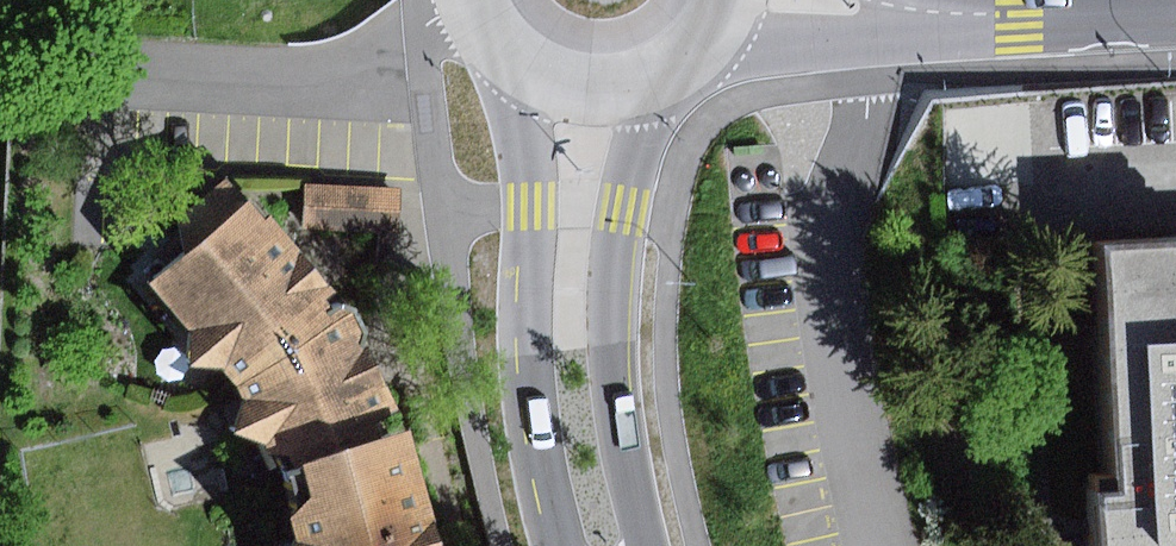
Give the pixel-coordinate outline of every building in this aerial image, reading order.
[(267,446),(281,474),(415,434),(384,368),(370,345),(372,333),(359,308),(332,304),(328,300),(338,291),(275,218),(269,224),(226,182),(183,214),(191,256),(157,284),(191,331),(198,368),(228,373),(248,400),(239,434),(267,446)] [(402,188),(308,185),(306,229),(401,232),(402,188)] [(1094,545),(1175,545),(1175,242),(1101,246),(1115,492),(1091,493),(1094,545)] [(415,434),(281,474),(302,545),(448,545),(415,434)]
